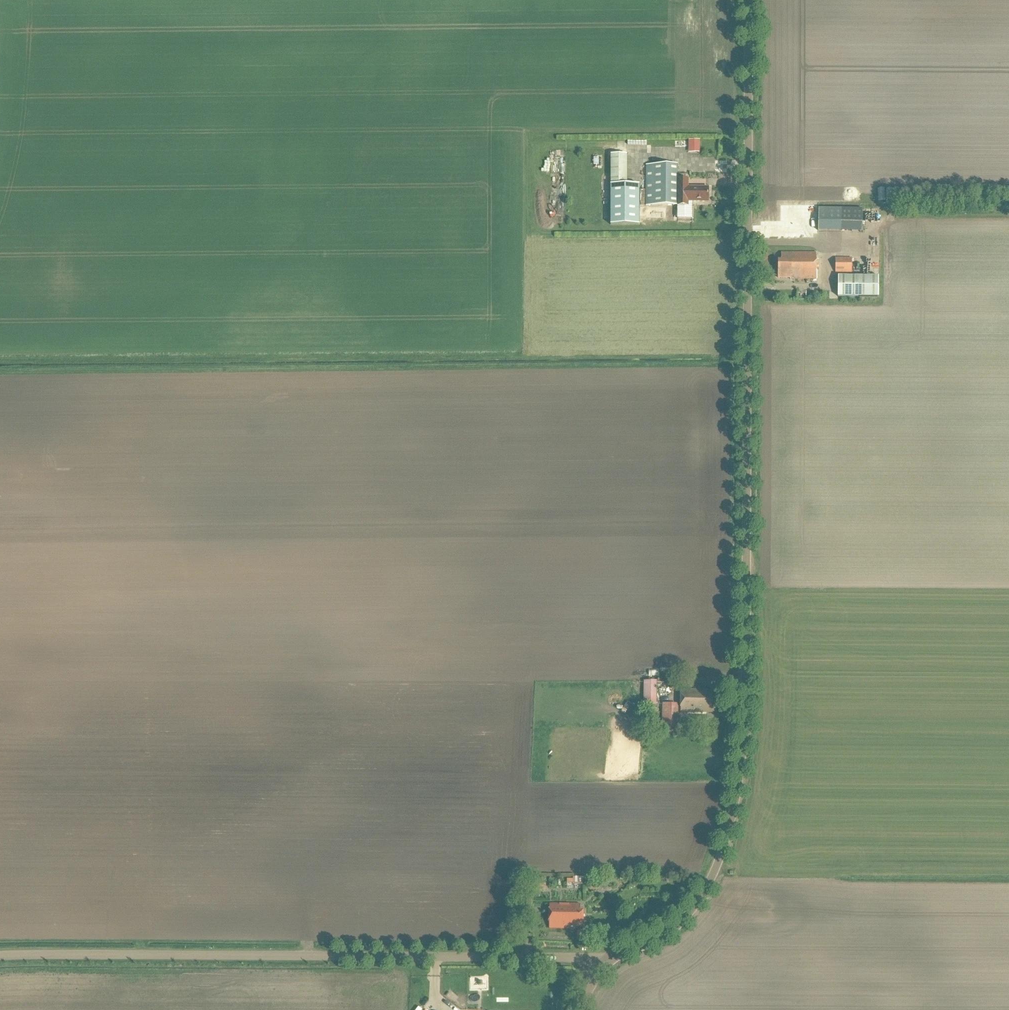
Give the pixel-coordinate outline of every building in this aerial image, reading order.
[(700,150),(700,141),(689,141),(689,150),(700,150)] [(608,182),(622,182),(622,155),(608,155),(608,182)] [(678,206),(678,181),(677,181),(677,166),(646,166),(646,206),(678,206)] [(708,203),(708,188),(688,188),(688,180),(678,180),(678,181),(678,206),(678,207),(678,219),(692,219),(692,203),(708,203)] [(639,225),(639,185),(627,185),(611,185),(611,225),(639,225)] [(816,208),(816,232),(860,233),(861,209),(816,208)] [(790,280),(817,280),(817,254),(781,254),(781,261),(778,261),(778,278),(790,278),(790,280)] [(836,274),(853,273),(853,272),(857,272),(857,258),(835,258),(836,274)] [(879,298),(879,278),(838,277),(838,298),(879,298)] [(642,711),(655,711),(655,682),(642,682),(642,711)] [(713,691),(681,690),(681,713),(717,713),(717,698),(713,698),(713,691)] [(634,707),(627,703),(622,712),(625,715),(627,711),(630,713),(634,707)] [(663,704),(662,729),(678,730),(678,705),(663,704)] [(544,879),(527,878),(527,889),(544,889),(544,879)] [(520,907),(531,907),(532,897),(520,897),(520,907)] [(550,905),(549,929),(576,929),(576,926),(584,926),(584,911),(580,911),(580,905),(550,905)] [(486,979),(475,980),(475,989),(487,988),(486,979)]
